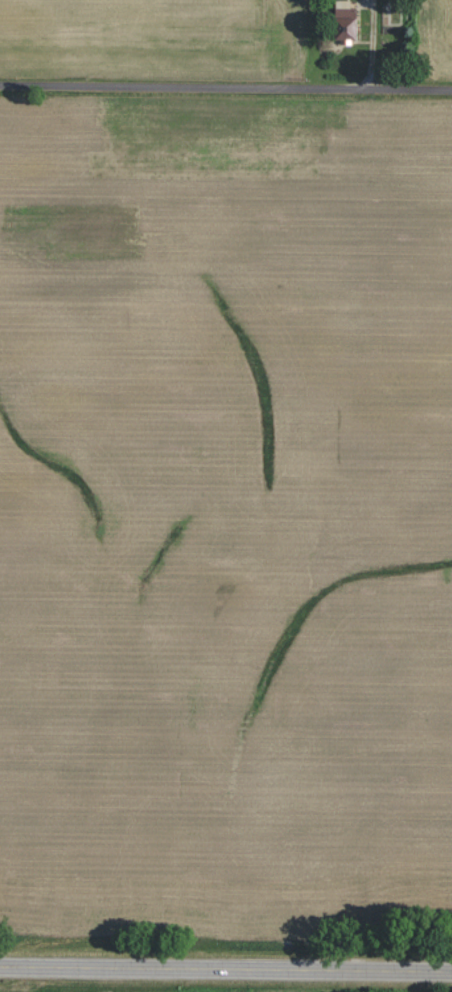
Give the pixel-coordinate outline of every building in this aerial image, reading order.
[(356,39),(357,7),(336,7),(335,38),(356,39)]
